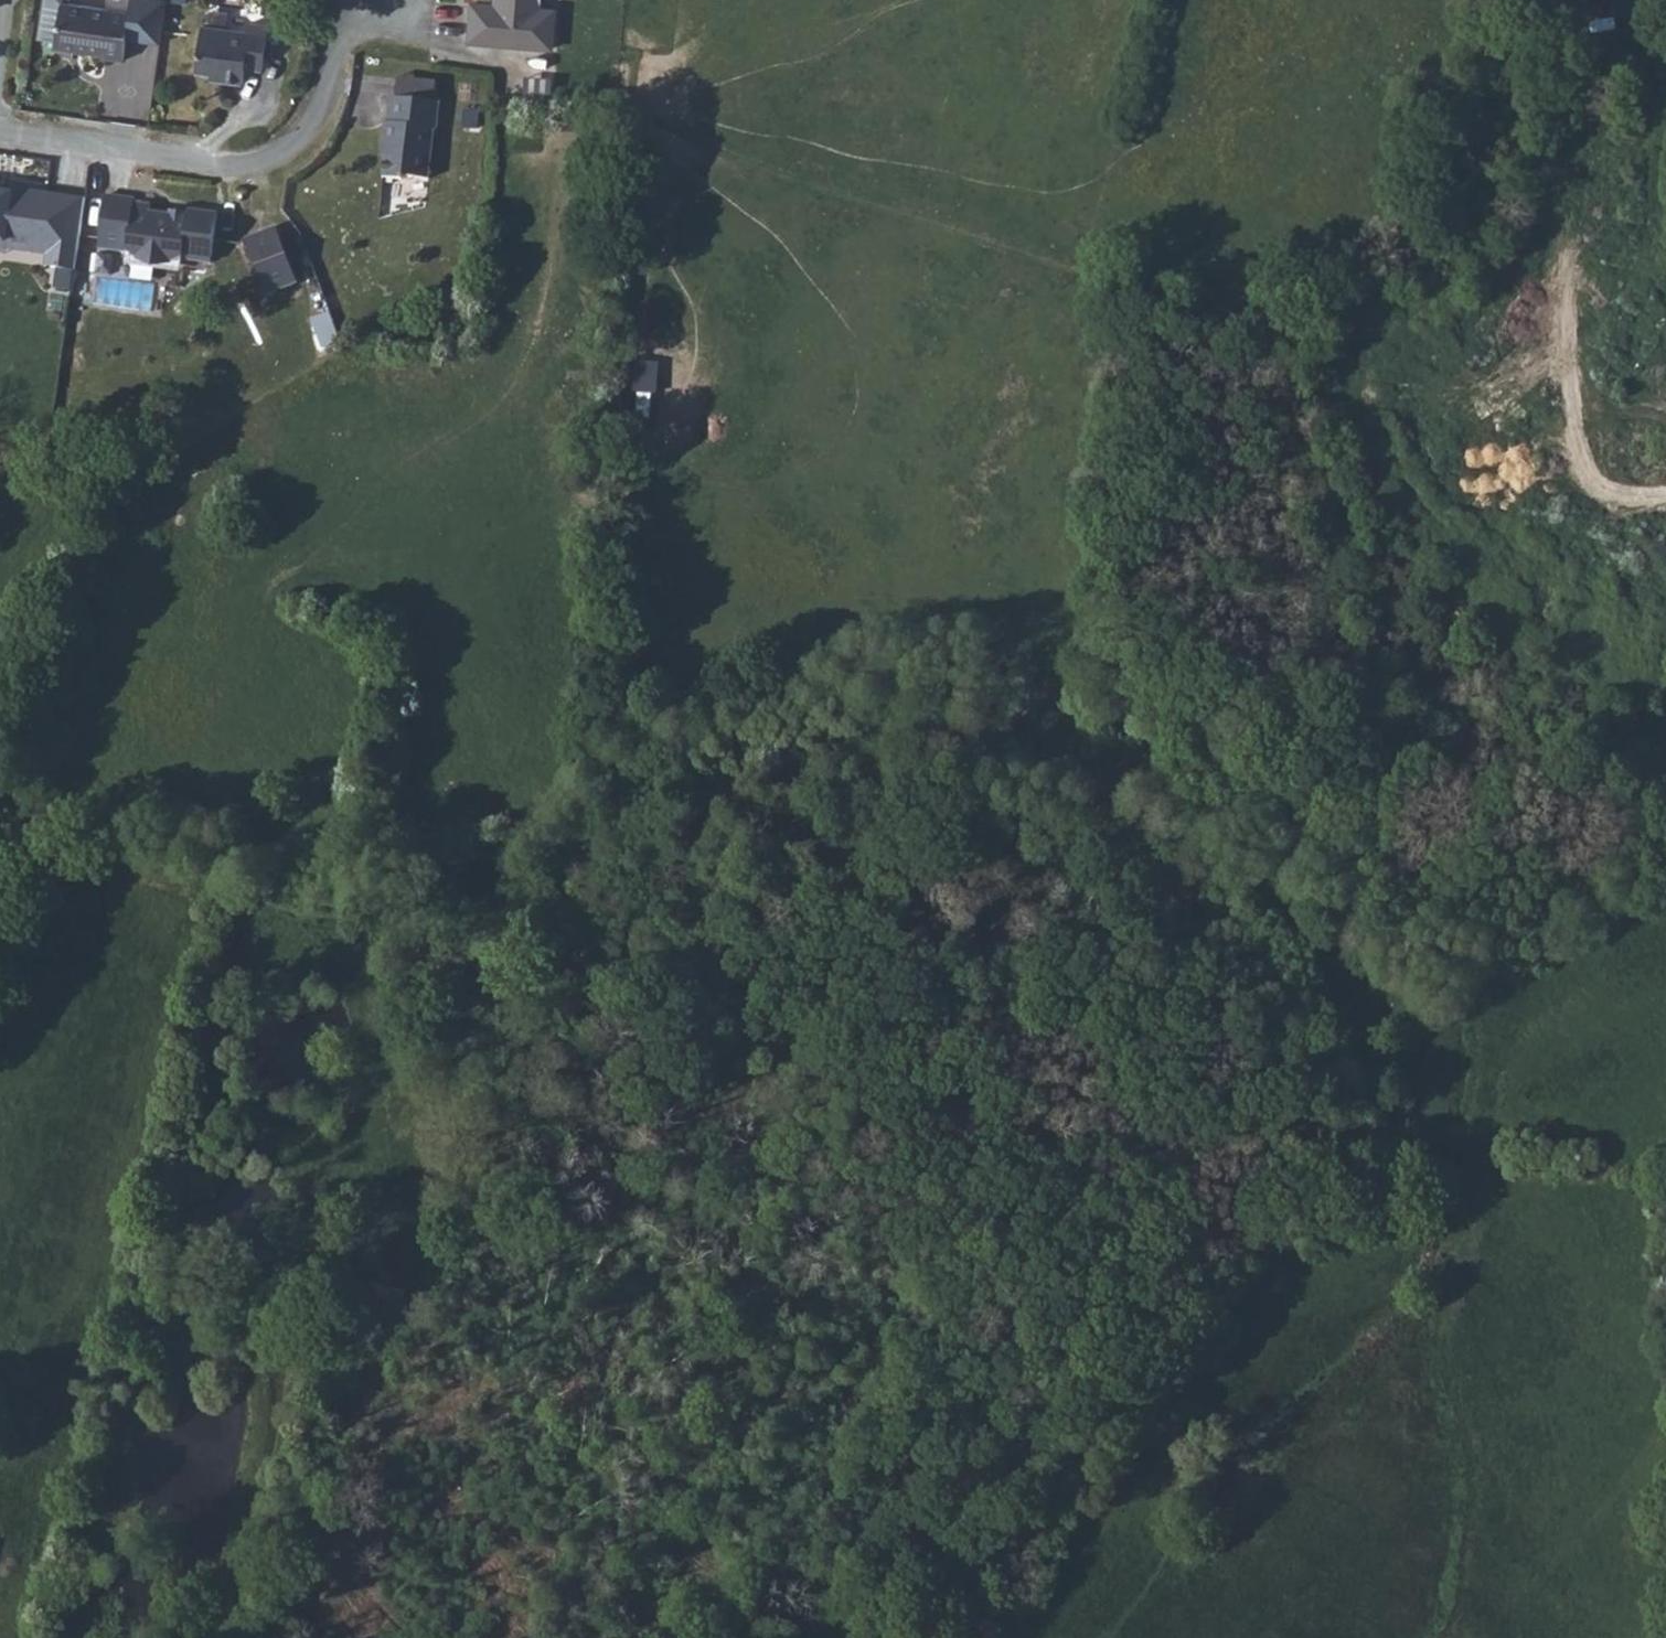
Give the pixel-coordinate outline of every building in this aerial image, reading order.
[(56,49),(102,55),(102,58),(124,61),(127,40),(161,44),(166,0),(165,0),(132,0),(130,12),(69,4),(70,0),(44,0),(39,39),(57,41),(56,49)] [(552,49),(555,11),(539,9),(540,0),(496,0),(496,6),(472,4),(470,43),(552,49)] [(196,72),(212,74),(221,75),(221,81),(243,84),(245,68),(263,71),(269,25),(250,23),(249,32),(203,26),(196,72)] [(392,100),(428,103),(430,82),(393,79),(392,100)] [(434,104),(428,103),(392,100),(387,100),(386,117),(378,117),(375,144),(382,145),(379,177),(396,181),(401,175),(422,178),(426,133),(431,132),(434,104)] [(48,258),(46,271),(77,273),(88,197),(0,184),(0,253),(48,258)] [(153,199),(108,193),(98,249),(144,255),(141,264),(165,268),(166,258),(212,266),(219,212),(189,207),(188,213),(152,208),(153,199)] [(249,233),(264,293),(297,284),(282,224),(249,233)]
